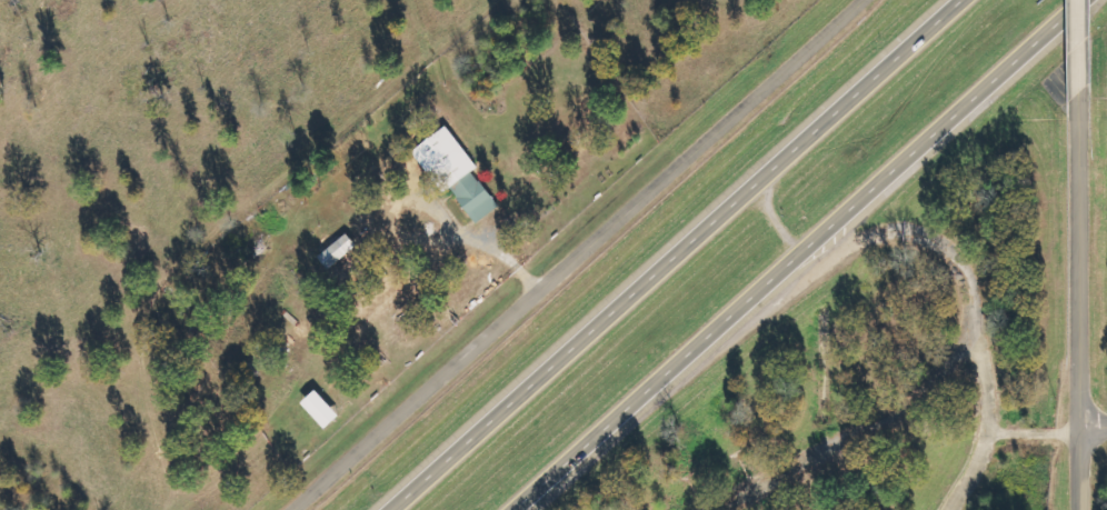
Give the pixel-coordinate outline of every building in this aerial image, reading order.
[(501,207),(477,170),(480,168),(453,126),(417,150),(445,194),(454,188),(477,222),(501,207)] [(332,428),(345,415),(320,391),(307,404),(332,428)]
